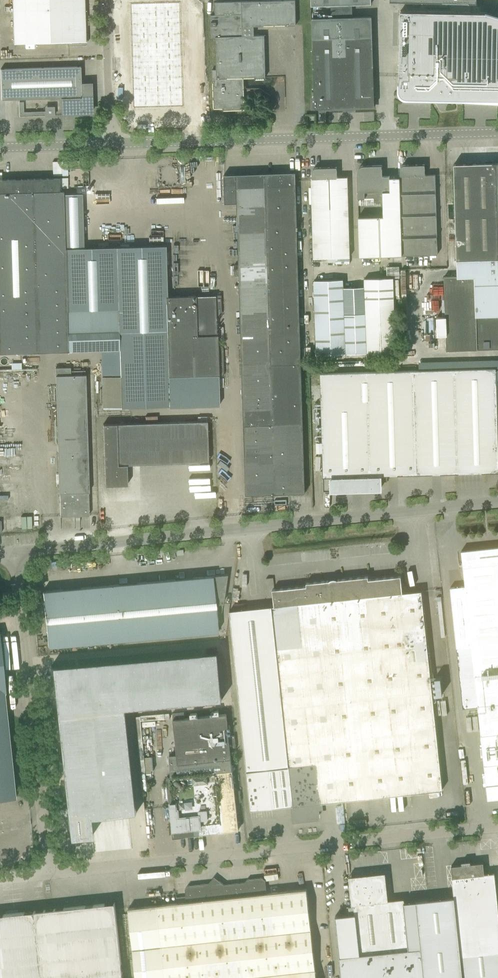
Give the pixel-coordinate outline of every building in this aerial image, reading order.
[(13,33),(13,43),(67,42),(67,46),(85,45),(87,42),(86,10),(84,10),(84,0),(12,0),(13,33)] [(215,15),(211,15),(211,37),(215,37),(216,69),(212,69),(213,109),(245,108),(244,78),(265,77),(264,36),(254,36),(254,26),(296,25),(295,0),(291,0),(215,2),(215,15)] [(155,2),(130,3),(130,14),(155,13),(155,3),(155,2)] [(180,2),(155,2),(155,3),(155,13),(180,13),(181,13),(180,2)] [(485,12),(400,10),(398,91),(399,92),(399,94),(400,95),(400,96),(401,97),(402,98),(404,98),(405,99),(435,99),(443,95),(455,95),(456,99),(497,100),(497,16),(485,12)] [(130,14),(130,25),(131,25),(156,24),(155,13),(130,14)] [(180,13),(155,13),(156,24),(181,24),(181,13),(180,13)] [(374,96),(372,37),(371,27),(371,17),(352,17),(331,18),(312,18),(312,28),(312,38),(314,98),(313,98),(313,106),(314,106),(314,108),(317,108),(317,109),(322,109),(322,108),(346,107),(346,108),(372,107),(372,106),(374,106),(374,104),(375,104),(375,96),(374,96)] [(131,25),(130,25),(131,36),(156,35),(156,24),(131,25)] [(181,24),(156,24),(156,35),(181,34),(181,24)] [(181,34),(156,35),(156,46),(181,45),(182,45),(181,34)] [(131,36),(131,47),(156,46),(156,35),(131,36)] [(181,45),(156,46),(157,57),(182,56),(182,45),(181,45)] [(131,47),(131,57),(132,57),(157,57),(156,46),(131,47)] [(182,56),(157,57),(157,67),(182,67),(182,56)] [(132,57),(131,57),(132,68),(157,67),(157,57),(132,57)] [(0,69),(1,100),(61,98),(62,113),(91,112),(90,84),(81,84),(80,67),(0,69)] [(132,68),(132,79),(157,78),(157,67),(132,68)] [(182,67),(157,67),(157,78),(182,78),(183,78),(182,67)] [(132,79),(132,90),(133,90),(144,89),(145,89),(158,89),(157,78),(132,79)] [(182,78),(157,78),(158,89),(170,89),(183,88),(183,78),(182,78)] [(183,88),(170,89),(170,107),(171,107),(183,107),(183,88)] [(145,107),(144,89),(133,90),(132,90),(132,108),(145,107)] [(158,89),(145,89),(146,107),(146,108),(158,107),(158,89)] [(170,89),(158,89),(158,107),(171,107),(170,107),(170,89)] [(53,161),(53,174),(67,174),(67,161),(53,161)] [(496,162),(492,162),(492,163),(454,164),(457,277),(444,277),(447,351),(478,350),(477,315),(497,315),(497,162),(496,162)] [(437,254),(435,184),(435,174),(425,175),(425,164),(404,165),(403,165),(401,166),(400,168),(400,175),(400,176),(399,176),(401,255),(437,254)] [(401,255),(399,176),(398,176),(399,178),(390,178),(390,176),(382,176),(382,165),(367,165),(367,168),(366,168),(366,169),(363,169),(363,165),(362,166),(361,166),(360,167),(359,167),(358,168),(358,169),(358,170),(357,171),(357,172),(357,173),(358,198),(365,198),(365,195),(373,194),(374,202),(383,202),(383,215),(358,216),(359,256),(401,255)] [(349,257),(347,187),(347,177),(337,177),(337,167),(316,167),(315,168),(313,169),(312,170),(312,172),(312,178),(314,258),(349,257)] [(302,362),(296,182),(295,172),(224,175),(225,203),(237,203),(238,248),(239,265),(234,265),(235,276),(239,276),(240,315),(245,485),(245,495),(305,493),(304,483),(302,362)] [(119,350),(118,332),(118,307),(66,308),(64,248),(63,201),(63,191),(59,191),(59,188),(67,188),(67,178),(58,178),(0,180),(0,353),(119,350)] [(166,245),(64,248),(66,308),(118,307),(118,332),(119,350),(119,364),(101,364),(102,388),(100,388),(100,402),(102,402),(102,408),(169,406),(169,407),(213,405),(219,405),(218,375),(222,375),(222,356),(221,345),(216,345),(216,325),(215,315),(221,315),(220,295),(168,297),(166,245)] [(343,288),(343,280),(314,281),(317,355),(397,352),(394,278),(364,279),(364,287),(343,288)] [(477,315),(478,350),(497,349),(497,315),(477,315)] [(55,369),(56,376),(59,494),(60,516),(74,516),(74,518),(80,517),(79,516),(89,515),(88,493),(89,493),(85,375),(84,371),(69,372),(69,368),(55,369)] [(320,373),(323,467),(323,471),(321,471),(321,474),(323,474),(323,477),(323,490),(380,489),(380,476),(383,475),(383,481),(387,481),(387,475),(497,472),(497,448),(496,368),(320,373)] [(103,425),(105,486),(127,485),(126,465),(208,462),(206,422),(103,425)] [(450,587),(456,648),(463,708),(478,706),(487,798),(497,797),(497,547),(462,551),(461,551),(465,586),(450,587)] [(42,591),(48,647),(218,631),(215,604),(222,603),(227,574),(211,575),(212,576),(42,591)] [(251,809),(271,807),(267,769),(289,767),(294,819),(318,817),(317,807),(321,807),(321,802),(442,789),(421,591),(402,593),(401,576),(368,579),(368,576),(306,583),(306,586),(272,589),(274,606),(230,610),(251,809)] [(15,796),(4,692),(5,692),(0,643),(0,799),(15,797),(15,796)] [(218,652),(51,666),(51,670),(55,670),(70,814),(66,815),(69,839),(92,837),(90,817),(89,813),(128,809),(128,813),(137,812),(126,708),(222,700),(218,652)] [(188,769),(210,767),(232,765),(226,713),(173,719),(177,755),(170,756),(172,770),(188,769)] [(238,829),(232,765),(210,767),(216,832),(238,829)] [(210,767),(188,769),(195,834),(216,832),(210,767)] [(188,769),(172,770),(172,776),(167,777),(170,810),(173,837),(185,836),(185,835),(195,834),(188,769)] [(424,977),(497,977),(497,908),(494,872),(484,873),(483,862),(470,863),(470,861),(461,862),(461,864),(451,865),(452,877),(454,897),(416,901),(424,977)] [(342,977),(424,977),(416,901),(404,902),(404,898),(386,900),(383,875),(351,878),(354,913),(335,915),(342,977)] [(128,908),(136,977),(316,977),(306,889),(267,893),(265,880),(262,877),(247,879),(245,882),(224,884),(218,879),(212,880),(209,883),(188,885),(185,889),(186,902),(128,908)] [(115,902),(0,914),(0,977),(123,977),(115,902)]
